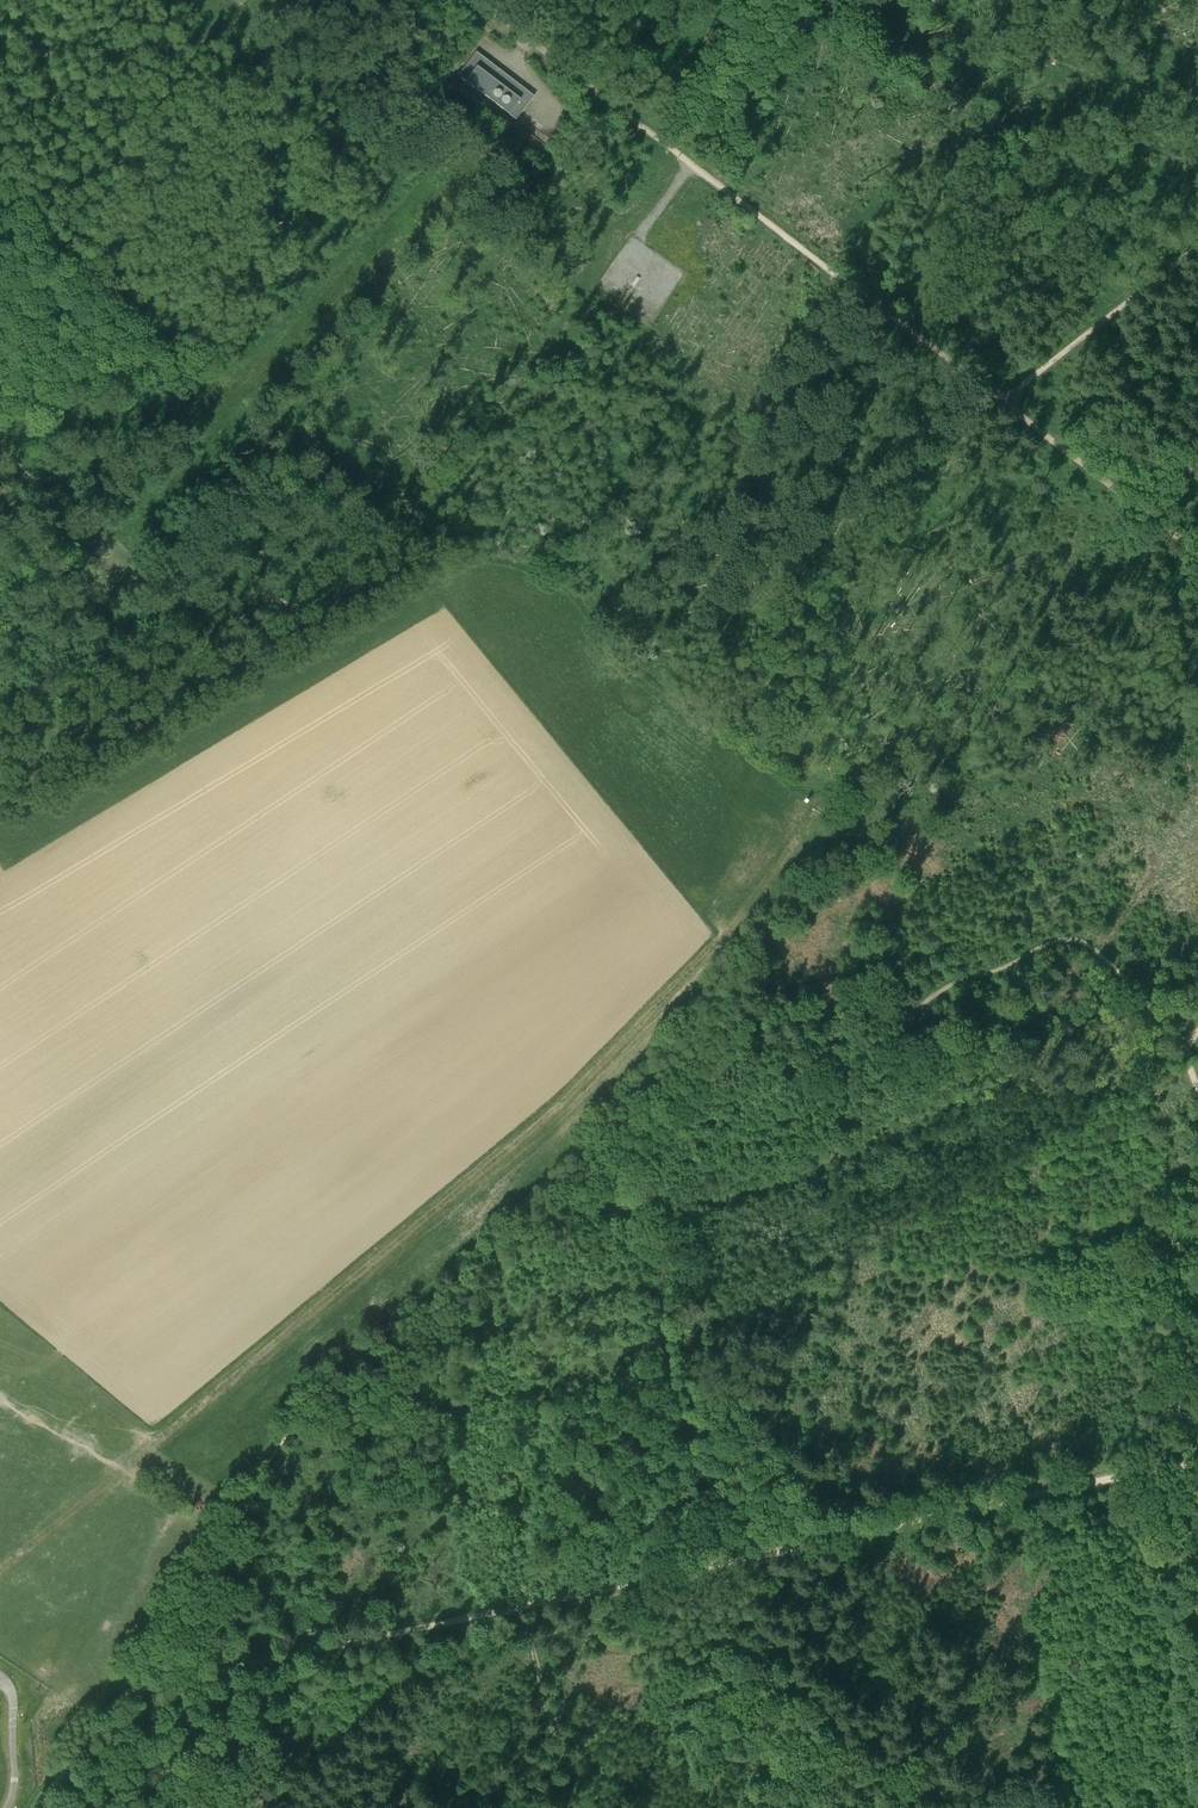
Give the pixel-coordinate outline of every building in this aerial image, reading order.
[(538,98),(478,54),(459,79),(520,123),(538,98)]
